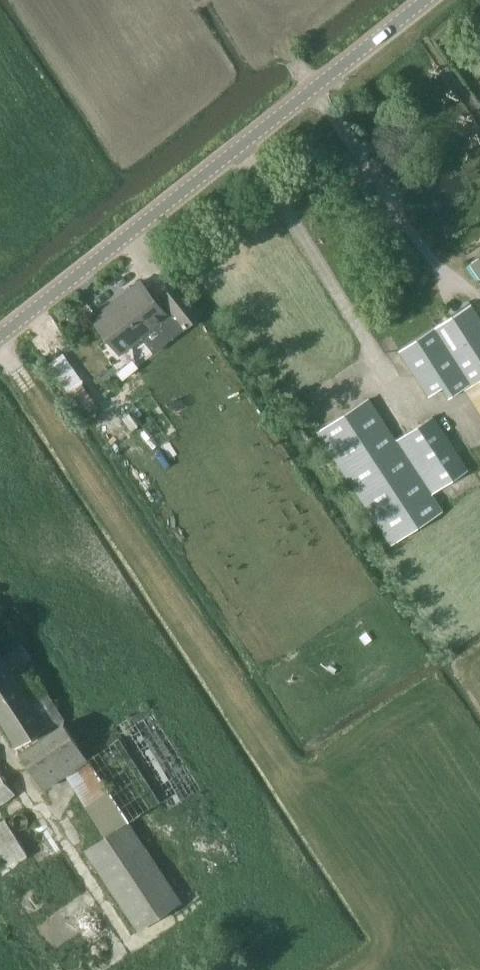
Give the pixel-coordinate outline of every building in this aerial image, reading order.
[(477,251),(479,253),(468,261),(478,277),(479,276),(479,249),(477,251)] [(120,352),(167,315),(140,281),(93,318),(120,352)] [(184,327),(201,314),(178,285),(161,298),(184,327)] [(399,350),(429,396),(441,388),(448,398),(464,387),(479,411),(479,321),(470,305),(399,350)] [(455,425),(443,433),(432,417),(396,441),(368,399),(321,430),(394,540),(442,509),(431,493),(467,470),(456,454),(469,446),(455,425)] [(87,758),(62,724),(63,718),(26,662),(31,659),(22,645),(2,657),(0,654),(0,722),(43,786),(87,758)] [(116,728),(169,811),(199,791),(146,709),(116,728)] [(87,758),(127,821),(157,801),(117,739),(87,758)] [(15,794),(0,772),(0,803),(15,794)] [(30,855),(10,816),(0,822),(0,870),(30,855)] [(83,850),(137,932),(181,903),(127,821),(83,850)]
